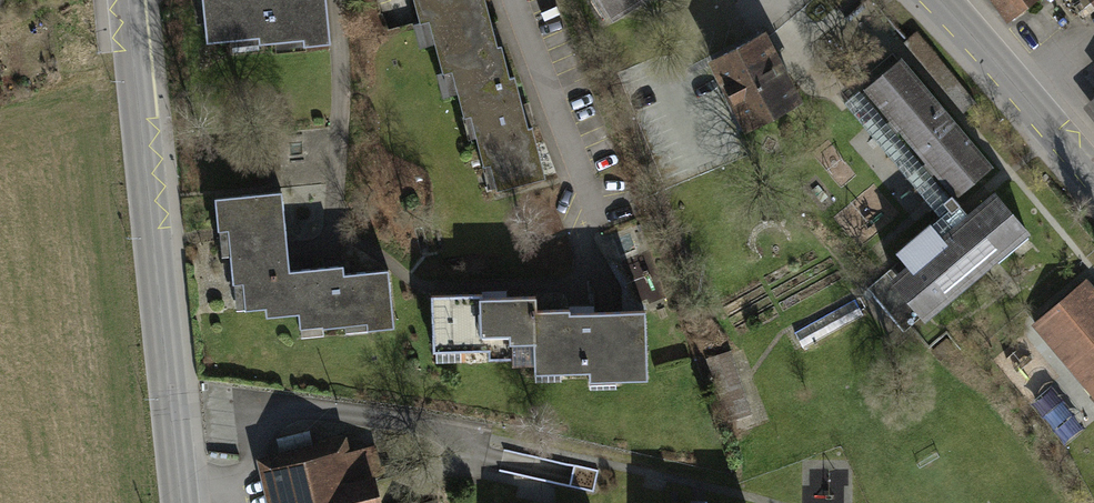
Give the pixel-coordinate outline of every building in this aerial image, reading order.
[(325,0),(202,0),(206,42),(258,37),(259,44),(303,40),(304,46),(330,43),(325,0)] [(485,0),(415,0),(420,21),(429,19),(443,72),(452,70),(458,91),(509,78),(501,45),(497,46),(485,0)] [(611,16),(636,0),(601,0),(611,16)] [(1008,17),(1031,0),(995,0),(1008,17)] [(712,60),(748,128),(798,102),(762,34),(712,60)] [(956,194),(989,167),(900,61),(867,89),(891,117),(881,126),(891,138),(901,129),(927,160),(917,168),(926,180),(936,171),(956,194)] [(509,78),(458,91),(464,116),(471,114),(483,165),(491,163),(497,189),(544,176),(531,127),(527,128),(514,76),(509,78)] [(1083,106),(1093,120),(1093,97),(1083,106)] [(835,147),(801,175),(835,215),(869,187),(835,147)] [(861,247),(900,213),(875,184),(836,219),(861,247)] [(282,191),(214,197),(217,230),(228,229),(230,255),(233,283),(243,282),(245,309),(265,307),(262,273),(289,270),(282,191)] [(923,315),(924,316),(995,256),(994,254),(1022,231),(1024,234),(1027,232),(994,194),(961,222),(963,224),(944,240),(931,224),(897,252),(910,268),(900,276),(892,267),(868,287),(904,331),(923,315)] [(343,265),(289,270),(262,273),(265,307),(266,316),(298,313),(299,327),(322,325),(322,327),(345,325),(345,324),(367,321),(367,330),(393,327),(388,270),(344,274),(343,265)] [(1093,394),(1093,292),(1085,282),(1035,324),(1093,394)] [(533,310),(536,310),(536,296),(482,298),(482,294),(431,295),(432,344),(459,344),(459,350),(511,349),(512,359),(535,359),(533,310)] [(795,332),(803,348),(863,315),(855,299),(795,332)] [(569,309),(536,310),(533,310),(535,359),(535,363),(560,362),(560,372),(615,370),(615,379),(647,378),(645,310),(569,313),(569,309)] [(707,359),(726,416),(749,408),(730,351),(707,359)] [(285,502),(377,502),(371,480),(381,477),(373,447),(347,453),(343,435),(316,441),(316,444),(274,454),(285,502)]
